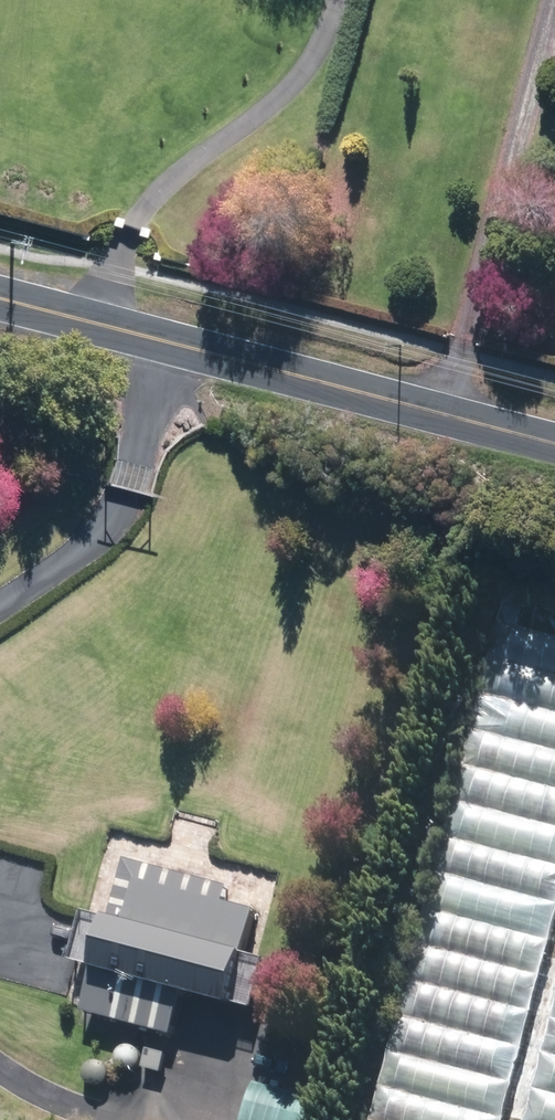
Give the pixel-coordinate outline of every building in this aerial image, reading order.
[(554,581),(554,563),(511,552),(506,568),(554,581)] [(554,918),(554,599),(508,587),(370,1119),(503,1119),(554,918)] [(79,1013),(166,1035),(177,993),(248,1012),(261,960),(240,955),(251,912),(219,903),(224,887),(122,860),(106,920),(80,913),(66,963),(90,970),(79,1013)] [(523,1119),(554,1119),(554,994),(523,1119)] [(139,1069),(158,1074),(163,1055),(144,1050),(139,1069)] [(252,1083),(243,1119),(309,1119),(314,1098),(252,1083)]
